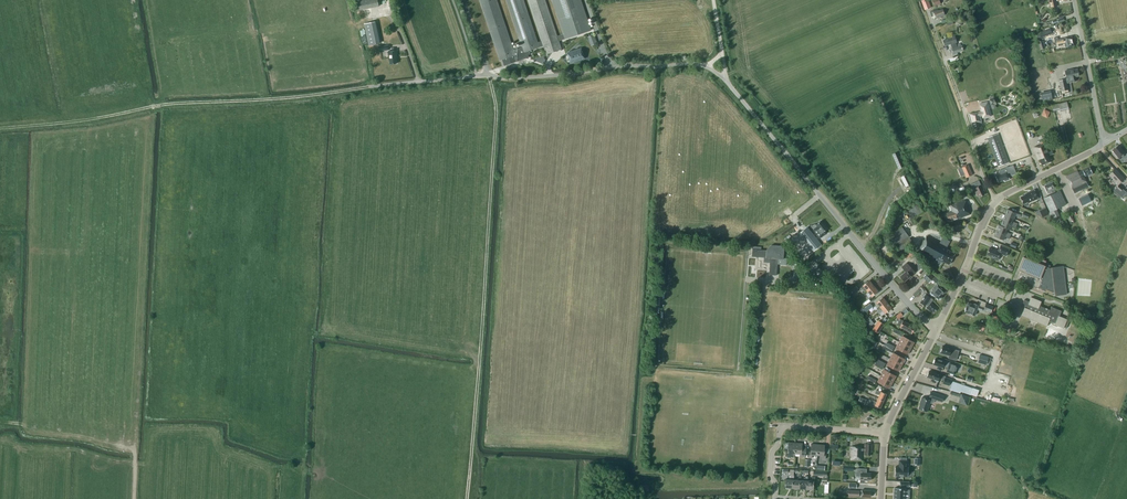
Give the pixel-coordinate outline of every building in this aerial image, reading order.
[(357,11),(379,6),(378,0),(355,0),(357,11)] [(557,36),(545,0),(528,0),(541,41),(537,42),(523,0),(506,0),(522,47),(513,50),(497,0),(480,0),(500,60),(502,60),(504,66),(529,58),(528,55),(530,54),(529,51),(543,46),(546,54),(562,49),(559,41),(557,36)] [(557,36),(559,41),(591,30),(581,0),(552,0),(563,34),(557,36)] [(924,10),(931,8),(928,0),(921,0),(924,10)] [(938,9),(932,11),(930,12),(931,17),(934,16),(934,19),(940,17),(940,16),(944,14),(943,9),(938,10),(938,9)] [(364,24),(369,45),(380,43),(375,22),(364,24)] [(1035,34),(1037,39),(1052,33),(1050,28),(1035,34)] [(957,42),(955,36),(943,40),(945,46),(951,44),(952,47),(950,47),(952,55),(958,54),(957,52),(963,51),(962,46),(961,46),(960,43),(956,45),(956,43),(957,42)] [(1074,46),(1071,36),(1063,38),(1054,40),(1055,47),(1060,46),(1059,45),(1064,44),(1065,47),(1067,47),(1074,46)] [(571,63),(579,61),(585,59),(583,53),(583,49),(573,52),(569,53),(570,59),(571,63)] [(390,60),(390,64),(397,63),(396,59),(397,59),(396,51),(388,52),(389,60),(390,60)] [(1065,71),(1067,79),(1059,80),(1062,91),(1068,90),(1066,83),(1076,81),(1075,77),(1079,76),(1077,69),(1072,70),(1071,69),(1065,71)] [(1043,101),(1052,99),(1052,98),(1051,94),(1050,92),(1041,94),(1043,101)] [(980,111),(968,114),(971,123),(972,122),(974,128),(980,127),(979,123),(982,123),(980,116),(982,115),(983,118),(991,115),(987,101),(980,103),(982,109),(980,110),(980,111)] [(1053,105),(1054,111),(1060,110),(1060,111),(1069,109),(1067,101),(1053,105)] [(1048,118),(1050,111),(1044,109),(1041,115),(1048,118)] [(987,137),(998,167),(1009,163),(997,133),(987,137)] [(1045,143),(1033,147),(1038,160),(1039,159),(1042,165),(1051,161),(1049,155),(1050,155),(1053,153),(1052,150),(1049,152),(1045,143)] [(1126,154),(1119,145),(1112,150),(1114,152),(1114,153),(1117,157),(1117,156),(1120,159),(1123,162),(1126,159),(1126,153),(1126,154)] [(968,165),(962,167),(966,177),(972,175),(968,165)] [(996,176),(998,182),(1004,180),(1004,181),(1010,179),(1007,173),(1010,172),(1011,175),(1016,173),(1013,165),(999,171),(1000,174),(996,176)] [(1072,189),(1074,193),(1088,186),(1086,182),(1087,182),(1084,176),(1088,175),(1089,176),(1091,174),(1091,173),(1092,173),(1090,167),(1078,172),(1078,171),(1066,176),(1072,189)] [(1109,175),(1118,184),(1124,178),(1115,169),(1109,175)] [(979,181),(971,184),(973,189),(974,188),(977,195),(978,194),(980,197),(985,194),(983,192),(985,191),(982,185),(981,185),(979,181)] [(1053,181),(1044,185),(1047,191),(1048,193),(1057,189),(1053,181)] [(949,188),(950,193),(959,190),(957,184),(951,185),(952,188),(949,188)] [(1114,190),(1122,197),(1126,192),(1122,189),(1123,188),(1119,184),(1114,190)] [(1020,197),(1023,204),(1028,202),(1028,203),(1038,198),(1034,190),(1025,194),(1025,195),(1020,197)] [(1066,204),(1060,190),(1044,198),(1050,212),(1066,204)] [(1091,201),(1088,194),(1079,198),(1082,206),(1091,201)] [(950,205),(952,211),(946,213),(948,220),(960,216),(961,217),(969,215),(965,200),(950,205)] [(1039,211),(1042,217),(1049,214),(1046,208),(1039,211)] [(1007,209),(1005,215),(1014,219),(1015,215),(1020,217),(1021,215),(1017,213),(1007,209)] [(1048,212),(1052,220),(1060,217),(1057,209),(1048,212)] [(1005,215),(1003,220),(1016,226),(1017,223),(1013,222),(1014,219),(1005,215)] [(1000,226),(1008,229),(1010,230),(1011,226),(1015,228),(1016,226),(1003,220),(1000,226)] [(1097,228),(1099,223),(1093,220),(1091,226),(1097,228)] [(827,228),(821,221),(816,224),(817,226),(813,229),(820,238),(826,233),(824,231),(827,228)] [(1010,236),(1011,234),(1007,232),(1008,229),(1000,226),(999,225),(996,231),(1010,236)] [(887,236),(895,247),(897,246),(909,237),(901,226),(887,236)] [(800,233),(814,250),(821,245),(807,228),(800,233)] [(1009,239),(1010,236),(996,231),(994,236),(1003,240),(1005,237),(1009,239)] [(943,261),(949,264),(955,254),(947,249),(948,248),(927,236),(924,240),(918,249),(936,260),(937,259),(943,262),(943,261)] [(913,243),(909,238),(897,247),(901,252),(913,243)] [(771,245),(766,250),(752,249),(752,256),(766,257),(766,260),(770,261),(769,275),(777,275),(777,264),(786,265),(787,258),(783,258),(784,246),(771,245)] [(990,257),(998,260),(999,256),(1001,257),(1002,254),(1006,256),(1009,249),(1000,245),(999,250),(994,248),(994,249),(989,248),(987,254),(991,256),(990,257)] [(910,249),(903,255),(907,259),(913,253),(910,249)] [(1023,257),(1018,269),(1021,271),(1017,279),(1039,288),(1039,287),(1042,288),(1042,289),(1044,290),(1045,289),(1054,292),(1054,296),(1066,294),(1063,266),(1051,267),(1051,268),(1044,265),(1046,261),(1036,257),(1035,261),(1023,257)] [(900,276),(904,281),(915,272),(907,263),(902,267),(905,271),(900,276)] [(924,276),(930,282),(934,277),(928,272),(924,276)] [(865,289),(867,291),(874,286),(869,280),(863,285),(863,286),(861,288),(863,290),(865,289)] [(942,296),(946,291),(944,290),(947,287),(940,280),(937,283),(938,284),(930,293),(931,294),(931,295),(932,295),(933,295),(939,299),(941,299),(941,298),(941,296),(942,296)] [(848,292),(850,295),(858,288),(856,285),(848,292)] [(874,286),(867,291),(868,292),(866,294),(869,297),(871,296),(872,296),(878,291),(874,286)] [(913,294),(916,297),(923,289),(921,287),(913,294)] [(928,306),(927,308),(932,312),(933,311),(934,312),(938,307),(931,302),(933,299),(931,298),(931,297),(926,294),(920,302),(925,305),(926,304),(928,306)] [(879,306),(881,308),(887,303),(883,297),(876,302),(878,304),(876,305),(878,307),(879,306)] [(1025,308),(1025,307),(1021,315),(1047,326),(1049,321),(1055,323),(1055,324),(1064,328),(1067,319),(1059,316),(1062,311),(1052,307),(1050,310),(1040,306),(1041,301),(1031,297),(1029,301),(1024,299),(1023,303),(1022,303),(1026,305),(1025,308)] [(979,305),(974,303),(974,305),(968,302),(964,311),(974,315),(977,309),(982,311),(983,307),(979,305)] [(863,309),(866,312),(873,306),(870,303),(863,309)] [(891,308),(887,303),(881,308),(877,311),(879,314),(883,310),(885,313),(891,308)] [(983,310),(990,313),(993,306),(986,303),(983,310)] [(870,325),(874,322),(869,317),(866,320),(870,325)] [(900,327),(912,333),(913,332),(914,332),(915,329),(914,329),(915,327),(903,321),(900,319),(897,325),(900,326),(900,327)] [(884,324),(879,321),(873,329),(878,333),(884,324)] [(902,336),(899,342),(911,348),(914,342),(902,336)] [(911,348),(899,342),(896,348),(908,354),(911,348)] [(943,346),(941,352),(946,354),(946,355),(949,356),(948,358),(956,360),(958,353),(956,352),(957,350),(959,351),(951,348),(943,346)] [(893,352),(890,359),(902,365),(905,359),(893,352)] [(977,362),(986,365),(988,356),(980,354),(977,362)] [(902,365),(890,359),(887,365),(899,371),(902,365)] [(939,360),(935,359),(933,364),(940,366),(939,366),(943,368),(944,366),(948,367),(947,371),(955,374),(958,364),(950,361),(949,362),(945,361),(940,359),(939,360)] [(884,369),(881,375),(893,382),(896,376),(884,369)] [(949,385),(951,379),(944,377),(945,376),(940,375),(929,371),(927,377),(934,379),(935,380),(938,381),(939,378),(943,380),(942,383),(949,385)] [(893,382),(881,375),(877,381),(890,388),(893,382)] [(963,385),(952,381),(951,386),(949,389),(960,393),(961,391),(963,385)] [(961,391),(970,394),(973,388),(963,385),(961,391)] [(879,395),(878,398),(883,401),(886,394),(881,391),(881,392),(876,390),(875,393),(879,395)] [(921,401),(919,409),(927,411),(930,402),(931,403),(934,402),(935,399),(936,399),(942,401),(944,396),(931,391),(929,397),(930,398),(930,400),(922,397),(921,401)] [(860,397),(858,402),(864,405),(866,399),(860,397)] [(883,401),(878,398),(876,402),(872,400),(871,403),(875,405),(880,408),(883,401)] [(794,457),(795,453),(795,442),(789,442),(788,450),(786,450),(786,456),(794,457)] [(800,454),(800,457),(803,457),(803,456),(806,457),(806,447),(802,446),(802,443),(795,442),(795,453),(800,454)] [(812,455),(817,455),(818,444),(811,444),(811,452),(809,452),(809,458),(812,458),(812,455)] [(823,455),(822,459),(826,459),(826,453),(824,453),(825,445),(818,444),(817,455),(823,455)] [(864,455),(870,455),(871,451),(872,451),(872,444),(865,444),(865,448),(863,448),(863,450),(865,450),(864,455)] [(863,448),(863,447),(852,446),(851,459),(862,460),(863,450),(863,448)] [(907,461),(900,460),(899,467),(895,466),(895,476),(908,476),(908,467),(907,467),(907,461)] [(856,476),(861,476),(860,483),(864,483),(864,480),(870,480),(871,473),(862,472),(862,469),(857,468),(856,476)] [(785,487),(792,488),(793,479),(794,479),(794,475),(794,469),(790,469),(790,475),(790,479),(786,479),(785,487)] [(792,488),(799,488),(800,480),(801,480),(801,475),(799,475),(798,480),(794,479),(793,479),(792,488)] [(799,488),(806,489),(807,480),(808,480),(808,476),(806,476),(805,480),(801,480),(800,480),(799,488)] [(807,480),(806,489),(813,489),(814,481),(815,481),(815,476),(812,476),(812,481),(808,480),(807,480)] [(894,498),(909,498),(910,489),(905,489),(906,488),(905,488),(905,486),(909,486),(909,482),(900,481),(900,486),(901,486),(901,488),(894,488),(894,498)]
